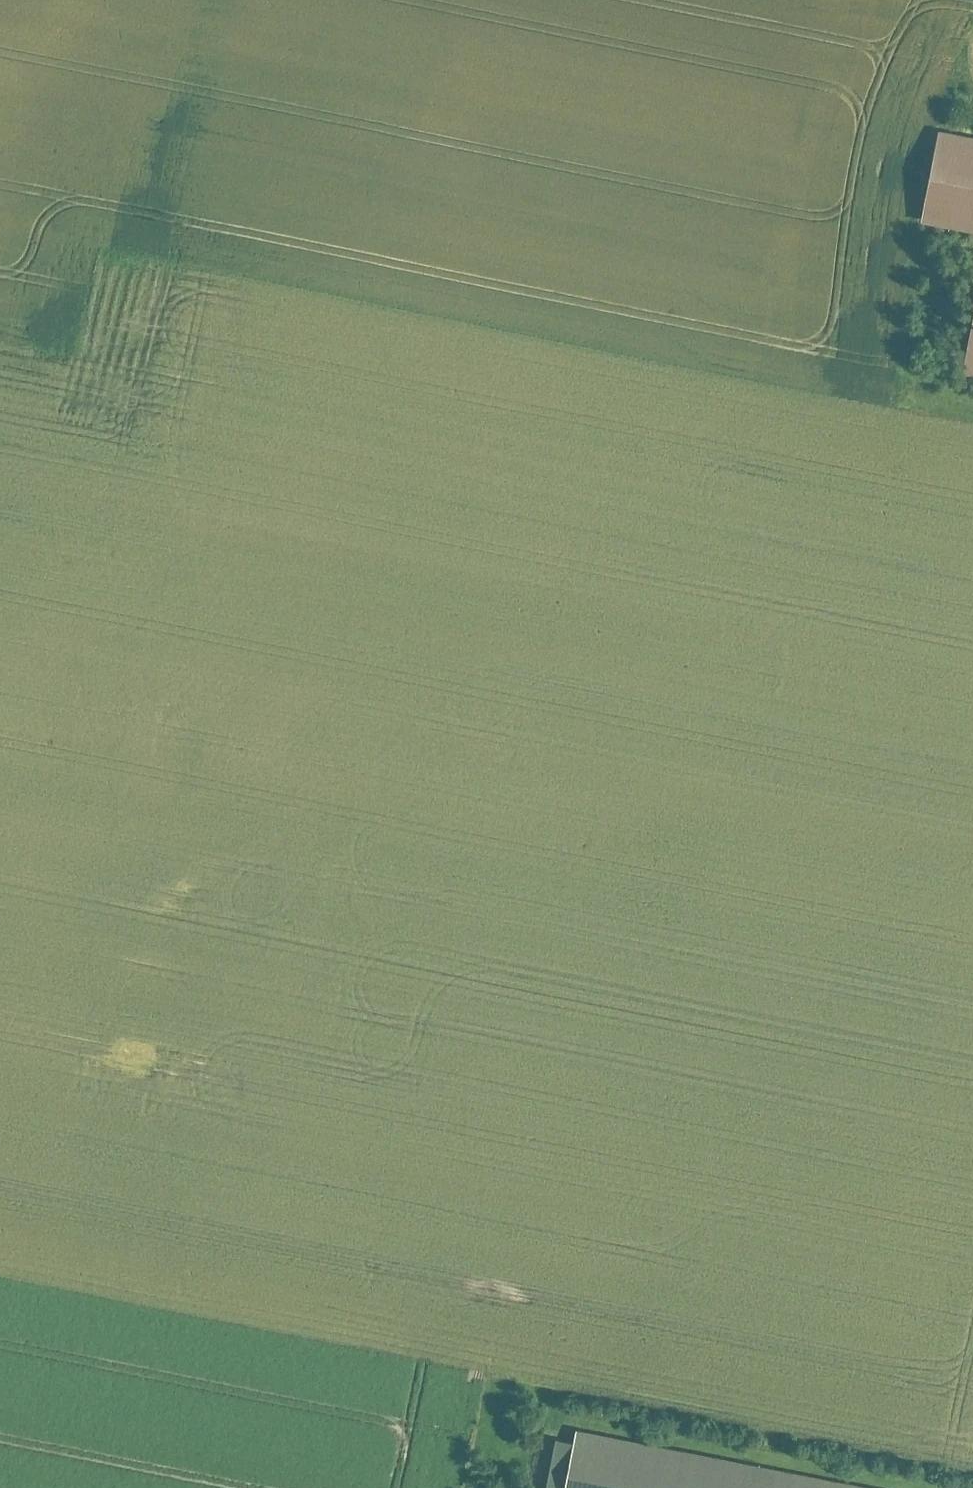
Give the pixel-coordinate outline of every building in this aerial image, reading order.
[(943,128),(925,223),(972,232),(972,134),(943,128)] [(576,1430),(574,1443),(555,1440),(545,1487),(865,1487),(576,1430)]
